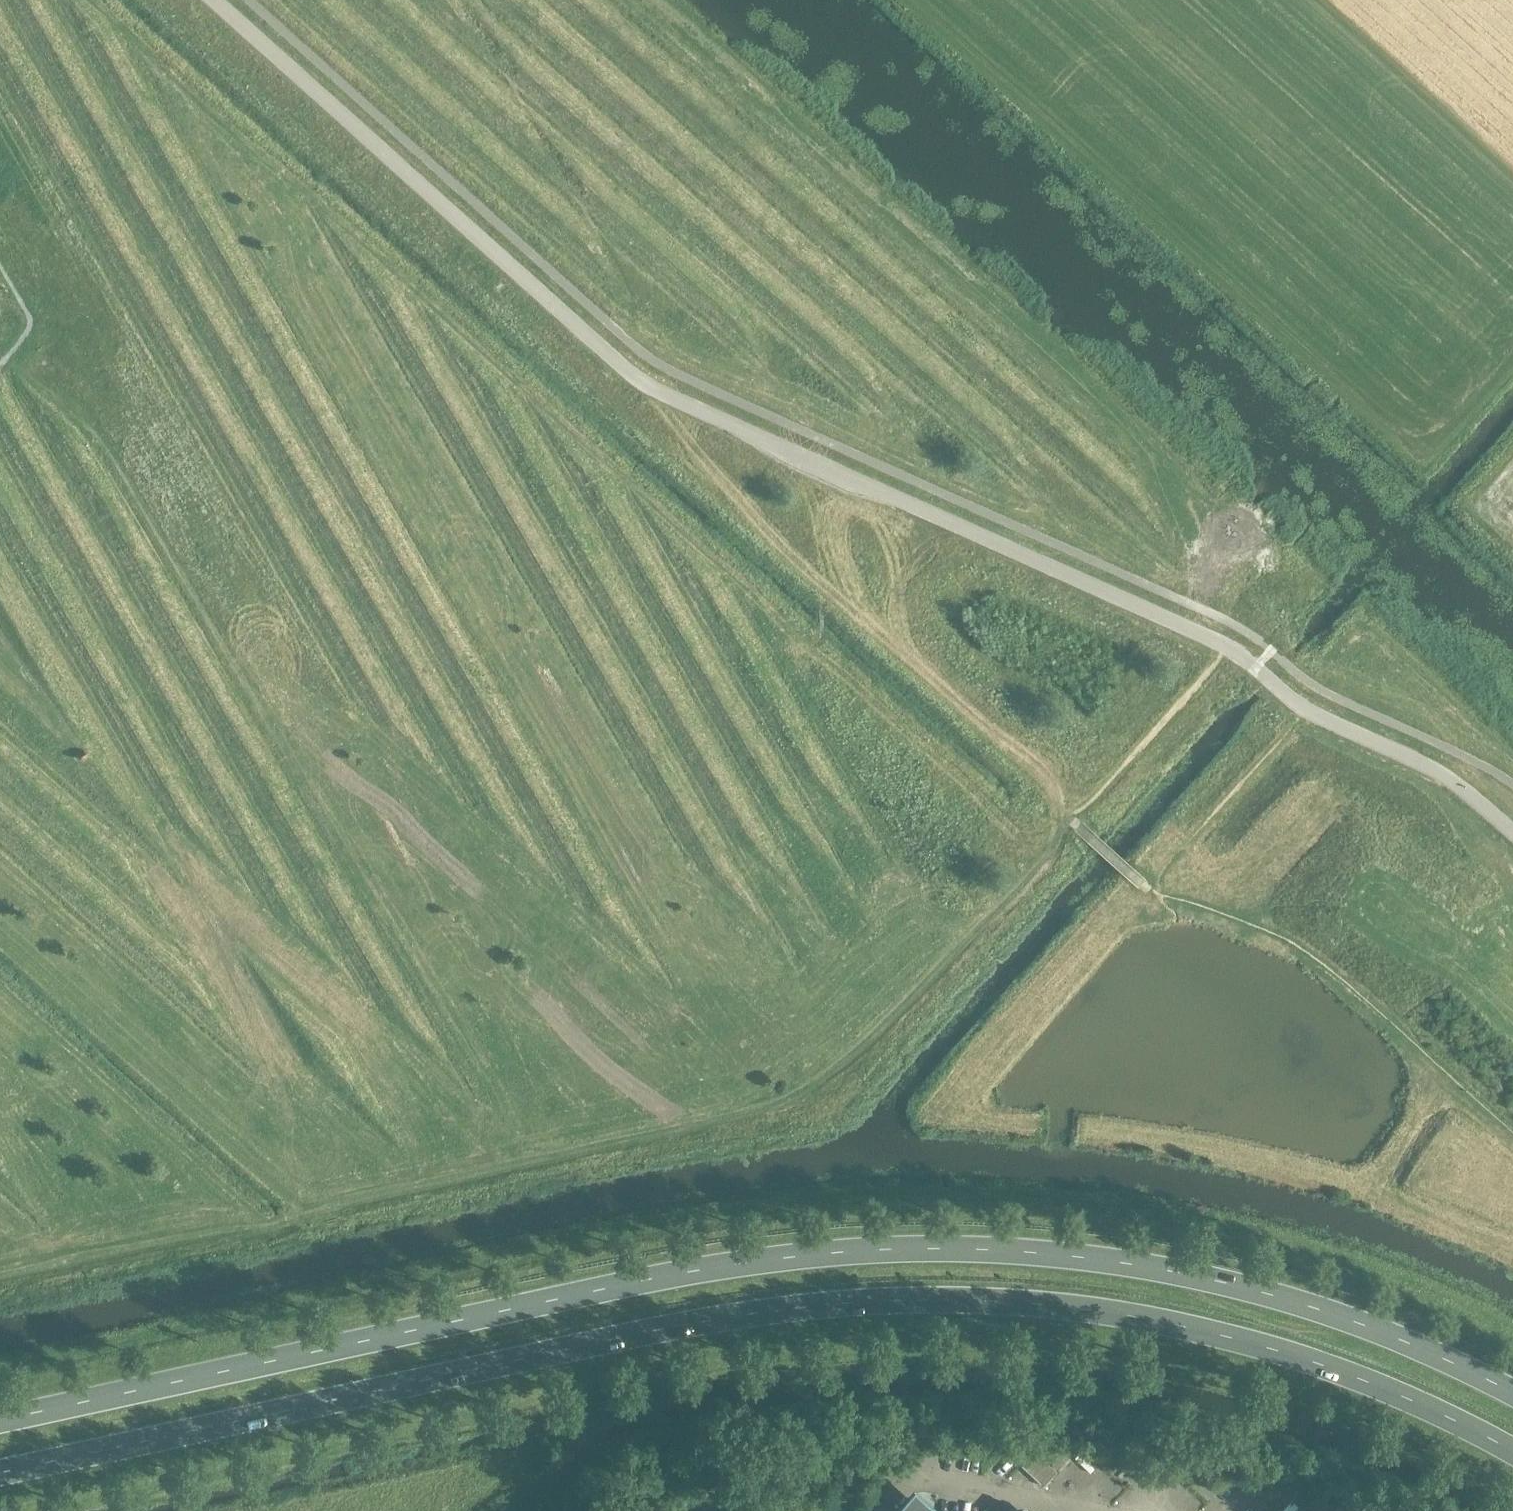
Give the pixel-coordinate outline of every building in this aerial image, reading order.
[(916,1502),(908,1510),(925,1510),(916,1502)]
